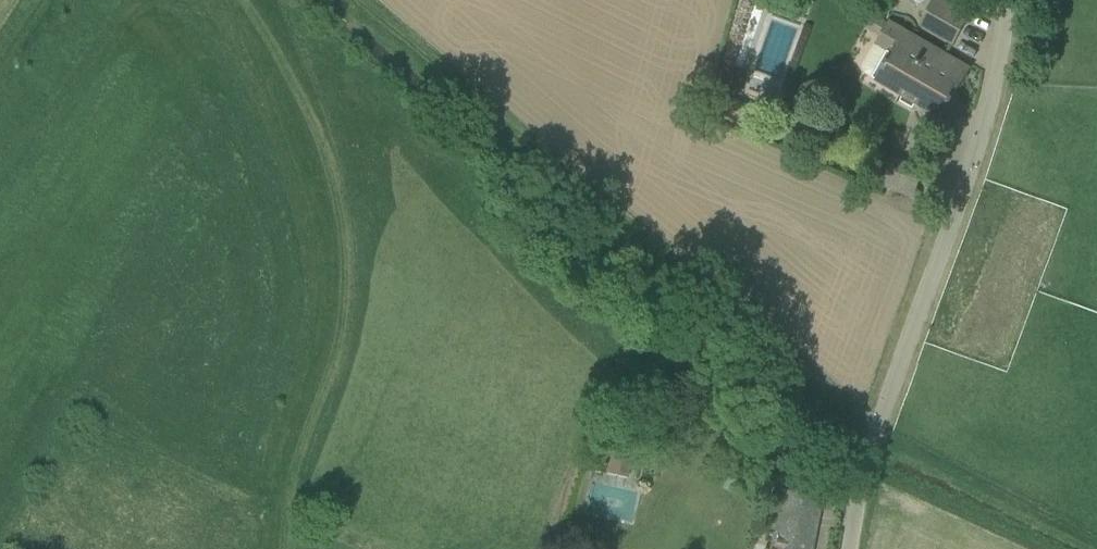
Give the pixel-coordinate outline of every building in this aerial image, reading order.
[(935,32),(955,43),(968,18),(934,0),(920,24),(935,32)] [(864,73),(940,117),(941,118),(970,69),(889,23),(862,67),(864,73)] [(893,161),(884,186),(914,196),(922,172),(893,161)] [(641,457),(614,450),(607,478),(634,484),(641,457)] [(821,498),(784,492),(772,548),(813,548),(821,498)]
